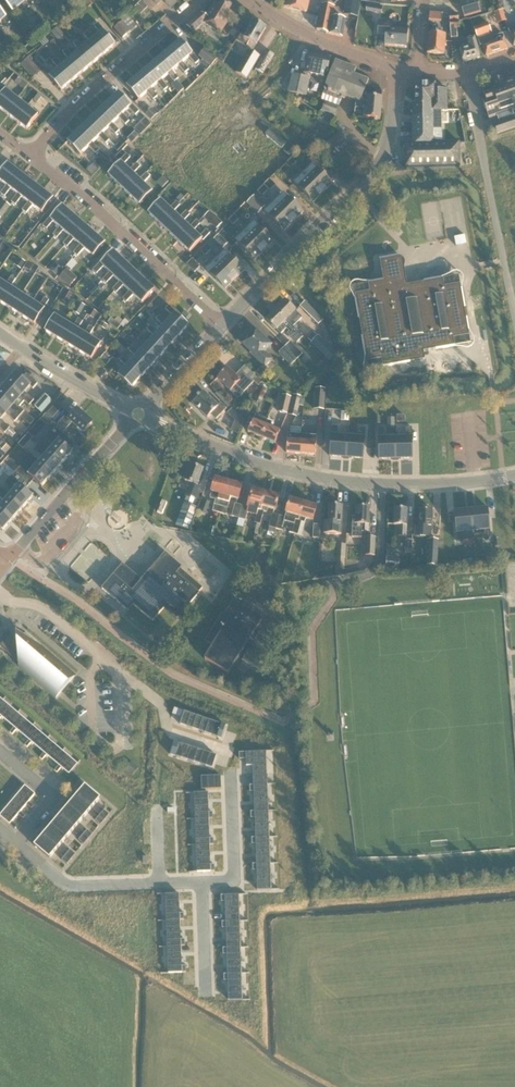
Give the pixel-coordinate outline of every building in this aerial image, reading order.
[(13,12),(22,5),(24,3),(21,0),(3,0),(13,12)] [(86,4),(89,8),(94,4),(92,0),(91,0),(86,4)] [(231,6),(222,0),(220,4),(215,1),(206,16),(200,13),(185,26),(192,33),(204,23),(220,33),(233,12),(228,10),(231,6)] [(285,7),(306,13),(309,0),(286,0),(285,7)] [(347,0),(344,13),(357,15),(359,3),(347,0)] [(477,0),(465,0),(459,2),(464,18),(481,12),(477,0)] [(134,8),(141,15),(148,8),(141,1),(134,8)] [(24,3),(22,5),(28,13),(33,10),(26,2),(24,3)] [(333,18),(335,7),(322,5),(317,30),(330,35),(342,37),(345,20),(333,18)] [(383,7),(375,5),(373,13),(381,15),(383,7)] [(431,11),(429,21),(441,23),(442,13),(431,11)] [(459,29),(458,14),(449,15),(451,39),(458,39),(457,29),(459,29)] [(114,29),(123,39),(137,26),(127,15),(121,20),(123,22),(114,29)] [(5,18),(2,21),(8,28),(9,29),(13,25),(6,17),(5,18)] [(243,23),(237,20),(228,36),(235,39),(243,23)] [(253,21),(244,38),(240,35),(237,40),(246,45),(248,40),(256,45),(265,28),(253,21)] [(398,27),(398,29),(390,28),(391,22),(379,21),(377,35),(385,35),(385,45),(407,47),(409,27),(398,27)] [(502,34),(493,37),(488,23),(474,28),(480,46),(482,45),(486,56),(507,49),(503,37),(502,34)] [(98,24),(95,27),(101,35),(103,32),(104,32),(105,31),(98,24)] [(64,39),(56,30),(52,33),(60,43),(64,39)] [(88,33),(84,36),(90,43),(92,42),(94,40),(88,32),(88,33)] [(94,40),(92,42),(104,55),(115,46),(104,32),(103,32),(101,35),(94,40)] [(427,53),(444,54),(445,34),(429,33),(427,53)] [(459,47),(463,62),(479,58),(474,37),(467,39),(468,45),(459,47)] [(61,49),(54,40),(50,44),(57,52),(61,49)] [(77,42),(73,44),(80,52),(81,51),(82,51),(83,49),(84,49),(77,41),(77,42)] [(181,41),(170,51),(181,65),(183,63),(190,58),(192,55),(181,41)] [(84,49),(82,51),(93,64),(104,55),(92,42),(90,43),(84,49)] [(17,54),(23,48),(20,45),(14,50),(17,54)] [(43,48),(37,52),(46,62),(51,58),(43,48)] [(218,59),(205,48),(198,56),(211,67),(218,59)] [(66,51),(63,53),(69,61),(71,59),(73,58),(67,50),(66,51)] [(260,56),(250,50),(237,69),(246,76),(260,56)] [(274,55),(266,50),(255,69),(263,74),(274,55)] [(73,58),(71,59),(83,73),(93,64),(82,51),(80,52),(73,58)] [(170,51),(159,60),(171,73),(173,72),(179,66),(181,65),(170,51)] [(192,55),(190,58),(196,65),(199,61),(198,59),(193,54),(192,55)] [(304,73),(326,78),(330,58),(309,54),(304,73)] [(42,70),(32,58),(30,56),(20,65),(32,79),(42,70)] [(56,60),(53,62),(59,70),(61,68),(63,67),(56,59),(56,60)] [(63,67),(61,68),(72,82),(83,73),(71,59),(69,61),(63,67)] [(159,60),(148,69),(160,82),(162,81),(169,75),(171,73),(159,60)] [(354,118),(380,120),(382,98),(380,98),(382,93),(378,88),(374,84),(368,81),(368,80),(353,75),(356,68),(335,60),(324,90),(328,91),(327,92),(332,94),(332,92),(342,96),(341,99),(342,99),(345,100),(346,98),(356,102),(355,106),(354,118)] [(181,65),(179,66),(185,73),(189,70),(183,63),(181,65)] [(59,70),(50,78),(61,91),(72,82),(61,68),(59,70)] [(148,69),(138,77),(149,91),(151,90),(158,84),(160,82),(148,69)] [(171,73),(169,75),(175,82),(179,79),(173,72),(171,73)] [(310,79),(292,74),(288,93),(306,97),(310,79)] [(138,77),(127,87),(138,101),(148,93),(149,91),(138,77)] [(505,81),(504,78),(489,83),(490,86),(481,89),(484,97),(481,98),(489,119),(514,110),(514,77),(505,81)] [(24,90),(28,85),(19,78),(15,83),(24,90)] [(160,82),(158,84),(164,91),(168,88),(162,81),(160,82)] [(412,144),(405,144),(406,168),(460,167),(459,143),(442,143),(442,112),(447,112),(447,91),(446,91),(446,89),(435,89),(435,85),(415,85),(415,104),(412,104),(412,144)] [(149,91),(148,93),(154,100),(158,97),(156,95),(151,90),(149,91)] [(328,91),(324,90),(320,100),(325,102),(338,107),(342,99),(341,99),(342,96),(332,92),(332,94),(327,92),(328,91)] [(15,99),(5,91),(0,97),(0,109),(5,112),(15,99)] [(119,93),(108,104),(121,116),(122,115),(129,109),(131,106),(119,93)] [(41,98),(38,95),(33,100),(37,103),(41,98)] [(16,121),(26,107),(15,99),(5,112),(16,121)] [(321,111),(335,116),(338,107),(325,102),(321,111)] [(108,104),(98,113),(111,126),(112,124),(119,118),(121,116),(108,104)] [(131,106),(129,109),(136,116),(139,112),(132,105),(131,106)] [(26,107),(16,121),(26,129),(37,115),(26,107)] [(158,114),(152,108),(146,115),(151,120),(158,114)] [(98,113),(88,123),(100,136),(102,134),(103,134),(109,128),(111,126),(98,113)] [(121,116),(119,118),(126,125),(130,122),(128,121),(122,115),(121,116)] [(514,118),(494,125),(497,135),(514,129),(514,119),(514,118)] [(88,123),(78,132),(90,145),(92,143),(93,143),(99,137),(100,136),(88,123)] [(111,126),(109,128),(116,135),(120,131),(112,124),(111,126)] [(140,124),(134,129),(141,136),(146,130),(140,124)] [(78,132),(68,142),(80,155),(89,147),(90,145),(78,132)] [(100,136),(99,137),(106,144),(110,141),(103,134),(102,134),(100,136)] [(90,145),(89,147),(96,154),(100,151),(93,143),(92,143),(90,145)] [(290,144),(283,152),(289,157),(296,149),(290,144)] [(127,155),(120,162),(121,163),(123,166),(131,158),(127,155)] [(100,158),(93,165),(98,169),(105,163),(100,158)] [(121,163),(108,176),(119,186),(131,173),(129,171),(123,166),(121,163)] [(0,174),(0,181),(7,186),(8,188),(19,173),(8,164),(0,174)] [(136,164),(129,171),(131,173),(133,175),(140,168),(136,164)] [(333,185),(324,175),(314,165),(304,174),(323,194),(333,185)] [(19,173),(8,188),(11,189),(18,195),(19,196),(30,182),(19,173)] [(131,173),(119,186),(129,196),(141,183),(139,181),(133,175),(131,173)] [(146,173),(139,181),(141,183),(143,185),(150,177),(146,173)] [(295,183),(305,194),(314,203),(323,194),(304,174),(295,183)] [(162,189),(169,182),(163,177),(156,183),(162,189)] [(275,186),(269,180),(264,185),(270,190),(275,186)] [(30,182),(19,196),(22,198),(29,203),(31,205),(41,190),(30,182)] [(141,183),(129,196),(140,206),(152,193),(143,185),(141,183)] [(7,186),(1,194),(5,197),(11,189),(8,188),(7,186)] [(41,190),(31,205),(33,206),(42,213),(53,199),(41,190)] [(304,213),(294,204),(285,194),(275,203),(294,222),(304,213)] [(18,195),(12,202),(16,205),(22,198),(19,196),(18,195)] [(254,196),(247,204),(257,215),(265,207),(254,196)] [(1,220),(10,207),(3,201),(0,205),(0,219),(1,220)] [(161,201),(148,214),(159,224),(171,211),(169,209),(161,201)] [(176,202),(169,209),(171,211),(173,213),(180,206),(176,202)] [(29,203),(23,211),(27,214),(33,206),(31,205),(29,203)] [(266,212),(276,222),(285,231),(294,222),(275,203),(266,212)] [(62,207),(51,220),(53,222),(60,228),(61,229),(62,229),(73,216),(63,207),(62,207)] [(171,211),(159,224),(169,233),(181,221),(179,219),(173,213),(171,211)] [(186,212),(179,219),(181,221),(183,223),(190,215),(186,212)] [(62,229),(61,229),(63,231),(70,237),(72,239),(84,225),(73,216),(62,229)] [(210,223),(217,229),(223,224),(216,217),(210,223)] [(49,219),(43,226),(47,229),(53,222),(51,220),(49,219)] [(181,221),(169,233),(179,243),(191,230),(190,228),(183,223),(181,221)] [(197,221),(190,228),(191,230),(193,232),(200,225),(197,221)] [(274,242),(265,233),(255,223),(246,232),(265,252),(274,242)] [(84,225),(72,239),(74,240),(80,246),(82,248),(94,234),(84,225)] [(60,228),(53,235),(57,238),(63,231),(61,229),(60,228)] [(191,230),(179,243),(190,253),(202,240),(199,238),(193,232),(191,230)] [(206,230),(199,238),(202,240),(203,242),(210,234),(206,230)] [(236,241),(246,251),(255,261),(265,252),(246,232),(236,241)] [(94,234),(82,248),(84,249),(93,257),(105,244),(94,234)] [(214,240),(218,244),(223,249),(228,244),(219,235),(215,239),(214,240)] [(467,245),(465,236),(454,238),(456,247),(467,245)] [(70,237),(63,244),(67,247),(74,240),(72,239),(70,237)] [(80,246),(74,253),(78,256),(84,249),(82,248),(80,246)] [(113,252),(101,265),(104,267),(110,273),(111,275),(124,262),(113,252)] [(245,272),(236,262),(226,252),(216,261),(235,281),(245,272)] [(469,333),(459,283),(444,286),(442,277),(423,281),(423,282),(406,286),(403,268),(403,267),(404,264),(403,261),(401,259),(399,257),(396,256),(379,260),(383,281),(367,284),(368,292),(354,295),(367,362),(381,360),(383,367),(425,359),(423,351),(436,349),(436,350),(455,346),(453,338),(460,337),(460,334),(469,333)] [(17,261),(15,265),(21,269),(22,268),(25,263),(25,262),(19,259),(17,261)] [(187,265),(194,273),(200,268),(192,260),(187,265)] [(207,270),(226,290),(235,281),(216,261),(207,270)] [(124,262),(111,275),(113,277),(120,283),(121,284),(134,271),(124,262)] [(55,264),(50,270),(56,276),(62,270),(55,264)] [(100,264),(93,271),(97,274),(104,267),(101,265),(100,264)] [(60,278),(70,287),(77,278),(67,270),(60,278)] [(134,271),(121,284),(123,286),(130,292),(131,294),(144,281),(134,271)] [(110,273),(103,280),(107,284),(113,277),(111,275),(110,273)] [(11,278),(6,285),(10,288),(15,280),(11,278)] [(144,281),(131,294),(133,296),(142,304),(154,291),(144,281)] [(1,303),(10,288),(6,285),(0,282),(0,303),(1,303)] [(120,283),(113,290),(117,293),(123,286),(121,284),(120,283)] [(10,288),(1,303),(12,310),(21,296),(10,288)] [(73,295),(67,291),(61,300),(67,304),(73,295)] [(130,292),(123,299),(127,302),(133,296),(131,294),(130,292)] [(21,296),(12,310),(23,318),(32,303),(21,296)] [(45,299),(39,307),(44,310),(49,302),(45,299)] [(300,327),(293,321),(289,317),(295,311),(284,301),(275,311),(296,331),(300,327)] [(32,303),(23,318),(34,325),(44,310),(39,307),(32,303)] [(85,306),(79,303),(73,312),(79,316),(85,306)] [(152,314),(157,309),(151,304),(147,308),(152,313),(152,314)] [(169,306),(166,310),(173,316),(175,314),(177,313),(176,313),(169,306)] [(98,313),(91,309),(87,316),(94,320),(98,313)] [(296,331),(275,311),(265,320),(280,335),(286,329),(289,333),(287,335),(297,344),(303,338),(296,331)] [(314,311),(309,317),(319,326),(324,321),(314,311)] [(167,323),(165,325),(179,337),(188,327),(188,326),(175,314),(173,316),(167,323)] [(160,316),(157,320),(164,327),(165,325),(167,323),(160,316)] [(54,317),(45,332),(57,339),(66,324),(54,317)] [(107,323),(117,331),(120,326),(111,318),(107,323)] [(78,320),(73,328),(77,331),(82,322),(78,320)] [(123,322),(120,326),(124,329),(129,323),(125,320),(123,322)] [(66,324),(57,339),(68,346),(77,331),(73,328),(66,324)] [(158,333),(156,335),(169,347),(179,337),(165,325),(164,327),(158,333)] [(151,326),(147,330),(154,337),(156,335),(158,333),(151,326)] [(89,327),(84,335),(89,337),(94,329),(89,327)] [(270,345),(255,330),(242,344),(251,353),(250,354),(263,367),(271,359),(263,352),(270,345)] [(77,331),(68,346),(79,353),(89,337),(84,335),(77,331)] [(124,334),(120,337),(126,343),(129,339),(124,334)] [(314,334),(308,340),(312,343),(311,344),(330,363),(337,354),(319,336),(318,337),(314,334)] [(149,343),(147,345),(160,357),(169,347),(156,335),(154,337),(149,343)] [(138,340),(138,341),(145,347),(147,345),(149,343),(141,336),(140,338),(138,340)] [(89,337),(79,353),(91,360),(101,345),(89,337)] [(284,348),(296,360),(302,354),(290,342),(284,348)] [(139,353),(137,355),(151,368),(160,357),(147,345),(145,347),(144,348),(139,353)] [(132,347),(129,350),(136,357),(137,355),(139,353),(132,347)] [(291,366),(296,360),(284,348),(278,353),(291,366)] [(100,359),(107,365),(113,358),(106,352),(100,359)] [(130,363),(128,366),(141,378),(151,368),(137,355),(136,357),(130,363)] [(123,357),(120,361),(126,367),(128,366),(130,363),(123,357)] [(126,367),(118,376),(132,388),(141,378),(128,366),(126,367)] [(245,366),(241,372),(245,375),(253,383),(254,383),(257,379),(258,378),(245,366)] [(234,376),(226,368),(217,378),(230,391),(235,385),(243,393),(253,383),(245,375),(241,372),(240,371),(234,376)] [(34,401),(25,393),(30,387),(33,390),(37,384),(26,375),(22,380),(16,374),(6,386),(20,398),(29,406),(34,401)] [(15,404),(20,398),(6,386),(0,392),(0,400),(20,417),(24,412),(15,404)] [(267,389),(260,386),(253,402),(260,405),(267,389)] [(326,389),(315,388),(314,410),(324,410),(326,389)] [(225,409),(224,407),(220,403),(217,406),(203,392),(192,404),(207,418),(210,415),(215,419),(225,409)] [(282,395),(278,413),(283,414),(288,415),(292,397),(282,395)] [(288,416),(297,418),(301,397),(293,395),(288,416)] [(419,397),(416,413),(428,415),(430,399),(419,397)] [(0,400),(0,420),(1,420),(6,414),(15,422),(19,418),(20,417),(0,400)] [(38,403),(34,408),(42,414),(46,410),(38,403)] [(62,408),(57,403),(47,413),(53,418),(62,408)] [(57,426),(65,432),(71,425),(84,436),(94,424),(77,409),(69,418),(69,419),(65,416),(57,426)] [(51,424),(55,420),(46,413),(43,417),(51,424)] [(267,420),(255,415),(253,421),(252,421),(247,433),(261,438),(266,427),(264,427),(267,420)] [(31,426),(35,421),(30,418),(26,422),(31,426)] [(48,425),(41,419),(29,434),(35,439),(48,425)] [(1,420),(0,420),(0,429),(5,434),(10,429),(1,420)] [(266,427),(261,438),(275,444),(279,432),(269,428),(272,422),(267,420),(264,427),(266,427)] [(238,434),(242,426),(236,423),(232,432),(238,434)] [(346,459),(348,436),(337,435),(338,426),(332,426),(329,456),(344,458),(344,459),(346,459)] [(55,428),(45,439),(54,447),(49,452),(62,464),(72,453),(65,447),(70,441),(55,428)] [(348,436),(346,459),(349,460),(349,458),(363,459),(365,428),(360,428),(359,437),(348,436)] [(395,437),(396,461),(398,461),(398,459),(412,459),(412,428),(406,428),(406,437),(395,437)] [(16,434),(11,429),(7,434),(12,438),(16,434)] [(396,461),(395,437),(384,438),(384,429),(378,429),(379,459),(393,459),(393,461),(396,461)] [(293,435),(287,435),(286,454),(300,455),(301,443),(300,443),(300,436),(293,435)] [(315,456),(316,443),(316,437),(300,436),(300,443),(301,443),(300,455),(315,456)] [(26,444),(22,441),(19,445),(24,450),(27,445),(26,444)] [(40,444),(35,450),(44,458),(39,463),(52,475),(62,464),(49,452),(48,451),(40,444)] [(7,445),(2,451),(6,454),(11,449),(7,445)] [(16,472),(15,473),(29,485),(34,480),(42,487),(52,475),(39,463),(38,463),(30,456),(25,461),(34,469),(29,475),(28,474),(25,471),(20,467),(16,472)] [(191,484),(176,526),(189,531),(197,509),(188,506),(191,498),(196,499),(200,487),(197,485),(203,470),(190,465),(184,481),(191,484)] [(15,473),(5,484),(14,491),(9,497),(23,509),(33,497),(25,490),(29,485),(15,473)] [(223,501),(228,483),(214,479),(210,493),(211,493),(210,498),(216,500),(215,505),(219,507),(221,500),(223,501)] [(237,500),(241,486),(228,483),(223,501),(221,500),(219,507),(221,507),(227,509),(230,498),(237,500)] [(0,490),(0,498),(4,502),(0,507),(0,508),(13,520),(23,509),(9,497),(1,489),(0,490)] [(247,513),(257,516),(258,510),(260,511),(265,493),(251,489),(247,503),(248,504),(247,507),(242,506),(239,519),(245,521),(247,513)] [(256,517),(262,519),(263,512),(266,513),(268,509),(275,511),(278,497),(265,493),(260,511),(258,510),(257,516),(256,517)] [(298,517),(302,503),(289,500),(285,514),(286,514),(284,521),(292,524),(295,524),(296,521),(299,521),(300,518),(298,517)] [(210,503),(204,501),(199,512),(206,515),(210,503)] [(302,503),(298,517),(300,518),(299,521),(299,522),(301,523),(305,523),(306,520),(312,521),(316,507),(302,503)] [(231,517),(238,519),(241,506),(234,504),(231,517)] [(340,535),(342,506),(329,506),(328,522),(324,522),(324,534),(340,535)] [(361,532),(367,533),(367,525),(368,525),(369,508),(356,507),(355,518),(352,517),(351,538),(360,538),(361,532)] [(471,509),(473,532),(484,531),(485,539),(491,539),(490,530),(489,507),(471,509)] [(2,532),(13,520),(0,508),(0,530),(2,532)] [(398,536),(406,537),(407,510),(394,509),(393,525),(398,526),(398,536)] [(473,532),(471,509),(454,510),(456,533),(457,533),(457,541),(463,540),(462,533),(473,532)] [(415,528),(415,538),(423,538),(431,539),(431,529),(432,511),(419,510),(418,528),(415,528)] [(275,529),(279,517),(272,515),(269,528),(275,529)] [(279,517),(275,529),(281,531),(284,518),(279,517)] [(298,535),(301,523),(299,522),(299,521),(296,521),(295,524),(292,524),(290,533),(298,535)] [(217,528),(210,527),(208,536),(215,537),(217,528)] [(376,538),(366,537),(365,556),(375,556),(376,538)] [(428,541),(427,566),(437,567),(439,541),(428,541)] [(346,545),(337,545),(336,559),(345,560),(346,545)] [(164,553),(140,581),(122,565),(101,589),(127,612),(133,606),(152,622),(163,609),(176,620),(199,593),(198,593),(202,589),(180,569),(181,568),(164,553)] [(403,564),(412,565),(412,555),(403,555),(403,564)] [(387,557),(386,569),(399,570),(399,563),(400,557),(387,557)] [(210,644),(201,661),(231,676),(262,615),(230,598),(207,643),(210,644)] [(259,629),(244,662),(258,668),(273,636),(259,629)] [(55,699),(76,675),(26,632),(17,642),(8,635),(0,645),(0,647),(22,665),(19,668),(55,699)] [(0,704),(0,719),(2,717),(9,724),(18,714),(3,701),(0,704)] [(174,708),(172,714),(181,717),(183,711),(174,708)] [(184,712),(179,724),(217,737),(221,725),(184,712)] [(18,714),(9,724),(14,728),(10,733),(12,735),(16,730),(24,737),(33,726),(18,714)] [(33,726),(24,737),(29,741),(25,746),(27,748),(31,743),(39,749),(48,739),(33,726)] [(48,739),(39,749),(44,753),(40,758),(42,761),(42,760),(46,756),(54,762),(63,752),(48,739)] [(179,743),(175,756),(212,768),(216,755),(179,743)] [(63,752),(54,762),(59,766),(55,771),(57,773),(61,768),(69,775),(78,765),(63,752)] [(246,753),(239,753),(239,760),(246,760),(246,767),(253,766),(253,786),(267,785),(266,752),(246,753)] [(138,768),(132,764),(126,770),(132,775),(138,768)] [(201,790),(221,789),(221,776),(201,777),(201,790)] [(253,786),(249,786),(250,792),(254,792),(254,812),(268,811),(267,785),(253,786)] [(25,786),(16,796),(27,805),(31,809),(32,809),(34,807),(31,805),(29,803),(35,795),(25,786)] [(100,799),(85,786),(76,796),(92,809),(100,799)] [(208,793),(194,793),(194,794),(195,813),(195,820),(209,819),(213,819),(213,813),(209,813),(208,793)] [(16,796),(8,806),(18,815),(23,819),(25,817),(20,813),(27,805),(16,796)] [(92,809),(76,796),(68,806),(83,819),(92,809)] [(0,816),(0,817),(10,825),(15,829),(17,827),(12,822),(18,815),(8,806),(0,816)] [(75,829),(83,819),(68,806),(59,816),(75,829)] [(105,820),(109,815),(104,811),(100,816),(105,820)] [(254,812),(251,812),(251,819),(255,818),(255,838),(269,838),(268,811),(254,812)] [(75,829),(59,816),(51,826),(66,839),(75,829)] [(105,820),(100,816),(95,821),(101,825),(105,820)] [(209,819),(195,820),(196,839),(196,846),(210,846),(214,845),(214,839),(210,839),(209,819)] [(58,849),(66,839),(51,826),(42,836),(58,849)] [(87,830),(83,836),(88,840),(92,835),(87,830)] [(49,858),(58,849),(42,836),(34,846),(49,859),(49,858)] [(88,840),(83,836),(79,841),(84,845),(88,840)] [(255,838),(252,838),(252,845),(256,845),(256,862),(256,864),(270,864),(269,838),(255,838)] [(210,846),(196,846),(197,866),(197,873),(211,872),(215,872),(214,865),(211,865),(210,846)] [(71,860),(75,855),(70,850),(66,855),(71,860)] [(67,865),(71,860),(66,855),(62,860),(67,865)] [(256,864),(252,865),(253,871),(257,871),(257,891),(271,890),(270,864),(256,864)] [(179,894),(165,895),(166,915),(166,921),(180,921),(184,920),(184,914),(180,914),(179,894)] [(225,896),(221,896),(221,902),(225,902),(226,922),(239,922),(238,895),(225,896)] [(180,921),(166,921),(167,947),(181,947),(185,947),(185,940),(181,940),(180,921)] [(226,922),(222,922),(222,929),(226,929),(227,948),(240,948),(239,922),(226,922)] [(181,947),(167,947),(168,967),(168,974),(182,973),(186,973),(186,967),(182,967),(182,961),(181,947)] [(227,948),(223,949),(223,955),(227,955),(227,959),(228,975),(241,974),(240,948),(227,948)] [(228,975),(224,975),(224,981),(228,981),(229,1001),(242,1001),(241,974),(228,975)]
